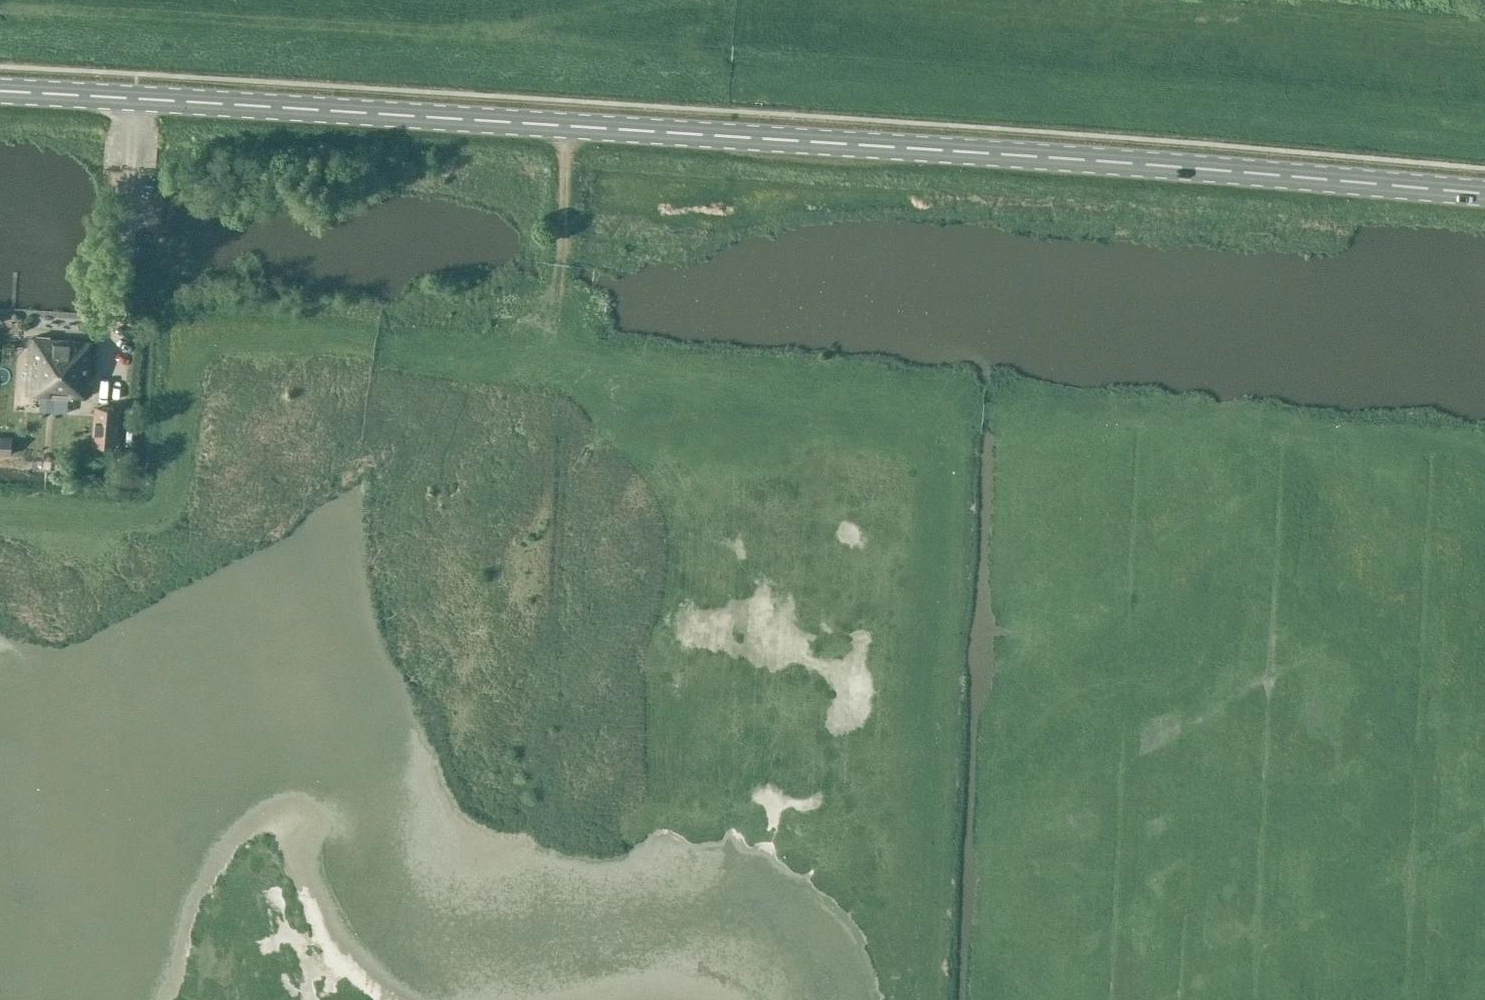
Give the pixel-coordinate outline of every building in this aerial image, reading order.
[(31,340),(27,397),(72,399),(73,396),(88,396),(91,342),(31,340)] [(95,405),(92,444),(118,447),(121,407),(95,405)] [(12,455),(13,436),(0,436),(0,454),(12,455)]
